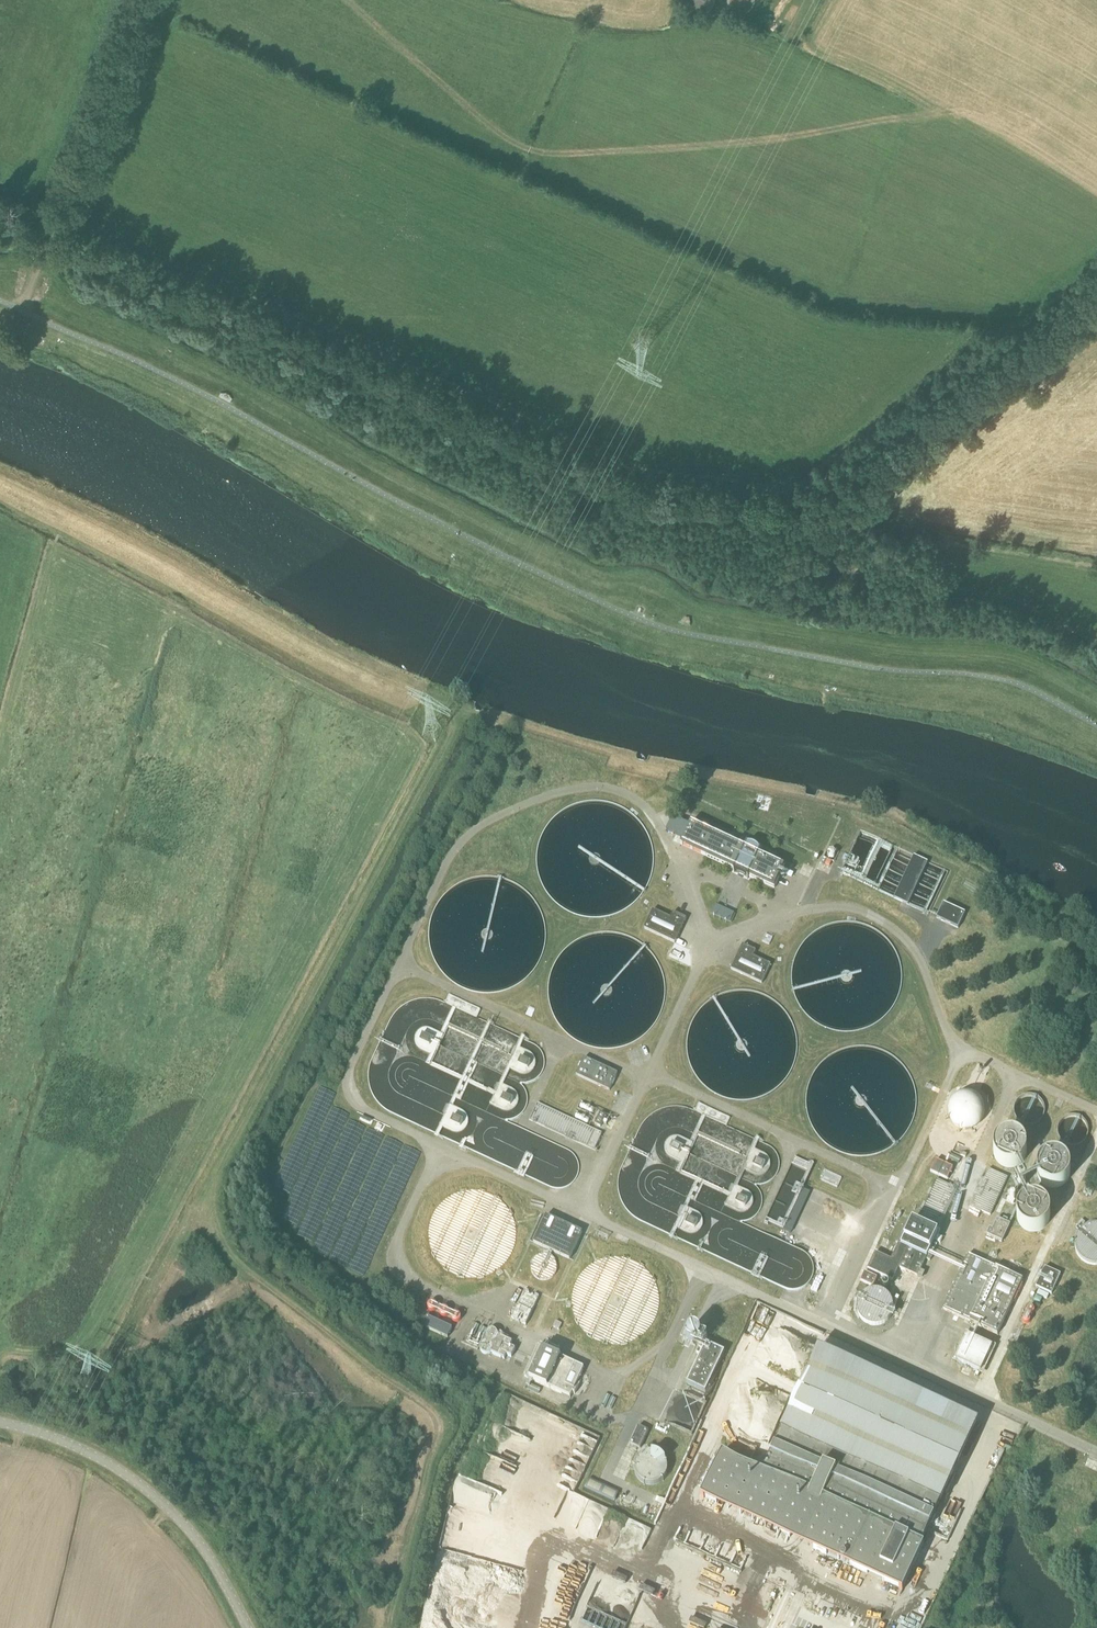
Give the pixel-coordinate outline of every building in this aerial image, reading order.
[(691,625),(691,623),(690,618),(684,617),(681,619),(680,623),(691,625)] [(672,817),(666,829),(683,838),(689,825),(672,817)] [(784,866),(766,858),(759,854),(760,852),(761,850),(760,850),(759,849),(759,848),(757,846),(755,845),(752,844),(750,844),(747,844),(746,843),(745,847),(745,848),(691,822),(689,825),(683,838),(680,844),(705,855),(734,870),(733,872),(734,872),(737,873),(739,873),(743,875),(745,877),(747,878),(748,879),(749,876),(754,879),(775,888),(785,866),(784,866)] [(914,856),(894,898),(908,905),(928,862),(914,856)] [(936,918),(958,928),(965,913),(943,903),(936,918)] [(644,929),(675,943),(686,919),(673,912),(670,918),(653,910),(644,929)] [(742,945),(731,969),(762,984),(771,965),(753,956),(756,951),(742,945)] [(584,1058),(576,1075),(610,1091),(618,1073),(584,1058)] [(537,1117),(595,1144),(602,1130),(544,1102),(537,1117)] [(1014,1167),(1016,1166),(1019,1165),(1021,1163),(1023,1162),(1024,1160),(1025,1158),(1026,1156),(1026,1154),(1027,1152),(1027,1150),(1027,1148),(1026,1145),(1025,1143),(1024,1141),(1023,1140),(1022,1138),(1020,1137),(1018,1136),(1016,1135),(1014,1134),(1012,1134),(1010,1134),(1008,1134),(1006,1135),(1004,1136),(1002,1137),(1000,1138),(999,1139),(998,1141),(997,1143),(996,1145),(995,1146),(995,1149),(995,1151),(995,1153),(995,1155),(996,1157),(997,1159),(998,1160),(999,1162),(1001,1163),(1002,1165),(1004,1166),(1006,1166),(1008,1167),(1010,1167),(1012,1167),(1014,1167)] [(1062,1156),(1060,1155),(1058,1155),(1056,1154),(1054,1154),(1052,1154),(1050,1155),(1048,1155),(1046,1156),(1044,1157),(1042,1159),(1041,1160),(1040,1162),(1039,1164),(1038,1166),(1038,1168),(1037,1170),(1037,1172),(1038,1174),(1038,1176),(1039,1178),(1041,1180),(1042,1182),(1044,1183),(1045,1184),(1047,1185),(1049,1186),(1051,1187),(1053,1187),(1055,1187),(1057,1187),(1059,1186),(1061,1185),(1063,1185),(1064,1183),(1066,1182),(1067,1180),(1068,1179),(1069,1177),(1070,1175),(1070,1173),(1070,1171),(1070,1169),(1070,1167),(1069,1165),(1069,1163),(1068,1161),(1066,1160),(1065,1158),(1063,1157),(1062,1156)] [(947,1180),(953,1168),(936,1160),(930,1172),(947,1180)] [(989,1166),(970,1203),(989,1213),(1008,1175),(989,1166)] [(820,1179),(821,1180),(822,1180),(837,1188),(842,1178),(824,1169),(821,1177),(823,1178),(822,1178),(821,1177),(820,1179)] [(1044,1201),(1042,1200),(1040,1200),(1038,1199),(1037,1199),(1035,1199),(1033,1199),(1031,1199),(1029,1200),(1028,1200),(1026,1201),(1025,1202),(1023,1204),(1022,1205),(1021,1207),(1020,1209),(1019,1211),(1019,1213),(1019,1215),(1019,1217),(1019,1219),(1020,1221),(1021,1223),(1022,1224),(1023,1226),(1025,1227),(1026,1228),(1028,1229),(1030,1230),(1032,1231),(1034,1231),(1036,1231),(1038,1231),(1040,1230),(1042,1229),(1044,1228),(1045,1227),(1047,1226),(1048,1224),(1049,1223),(1050,1221),(1051,1219),(1051,1217),(1051,1215),(1051,1213),(1051,1211),(1050,1209),(1049,1207),(1048,1205),(1047,1204),(1045,1202),(1044,1201)] [(546,1215),(534,1243),(570,1259),(582,1232),(575,1229),(546,1215)] [(1002,1220),(997,1218),(992,1229),(990,1228),(987,1234),(1002,1241),(1010,1224),(1006,1222),(1008,1219),(1004,1217),(1002,1220)] [(912,1220),(907,1218),(896,1242),(900,1244),(901,1245),(907,1247),(898,1267),(918,1276),(926,1258),(930,1260),(933,1255),(929,1252),(938,1232),(912,1220)] [(1075,1245),(1075,1247),(1076,1250),(1076,1252),(1077,1254),(1079,1257),(1080,1259),(1082,1260),(1084,1262),(1087,1263),(1089,1264),(1091,1265),(1094,1265),(1096,1265),(1096,1225),(1094,1225),(1091,1225),(1089,1225),(1087,1226),(1084,1228),(1082,1229),(1080,1231),(1079,1233),(1077,1235),(1076,1237),(1076,1240),(1075,1242),(1075,1245)] [(968,1254),(943,1309),(998,1334),(1023,1279),(968,1254)] [(873,1326),(875,1326),(877,1326),(880,1325),(882,1324),(884,1323),(886,1322),(888,1320),(890,1319),(891,1317),(892,1315),(893,1312),(893,1310),(893,1308),(893,1305),(893,1303),(892,1301),(891,1299),(890,1297),(889,1296),(887,1294),(885,1293),(884,1291),(881,1291),(879,1290),(877,1290),(875,1289),(873,1290),(871,1290),(869,1291),(867,1291),(865,1293),(863,1294),(861,1296),(860,1297),(859,1299),(858,1301),(857,1303),(857,1305),(857,1308),(857,1310),(857,1312),(858,1315),(859,1317),(861,1319),(862,1321),(864,1322),(866,1323),(868,1324),(870,1325),(873,1326)] [(452,1328),(427,1316),(423,1326),(448,1338),(452,1328)] [(502,1334),(500,1333),(499,1336),(498,1336),(498,1335),(498,1334),(497,1333),(496,1332),(496,1331),(495,1330),(494,1330),(493,1330),(492,1330),(491,1330),(490,1330),(489,1330),(488,1330),(488,1331),(487,1332),(486,1333),(481,1345),(480,1346),(480,1348),(480,1349),(481,1350),(482,1352),(483,1353),(484,1353),(485,1354),(487,1354),(488,1354),(489,1353),(491,1353),(504,1359),(506,1354),(511,1357),(515,1349),(510,1347),(512,1342),(501,1337),(502,1334)] [(968,1335),(956,1360),(981,1372),(992,1347),(968,1335)] [(686,1383),(705,1392),(725,1351),(706,1342),(686,1383)] [(533,1357),(529,1366),(524,1376),(570,1398),(572,1393),(575,1394),(582,1378),(580,1377),(584,1368),(538,1347),(533,1357)] [(978,1422),(825,1350),(818,1347),(762,1468),(722,1450),(700,1496),(902,1590),(924,1544),(921,1543),(978,1422)] [(639,1426),(630,1444),(641,1448),(649,1430),(639,1426)]
